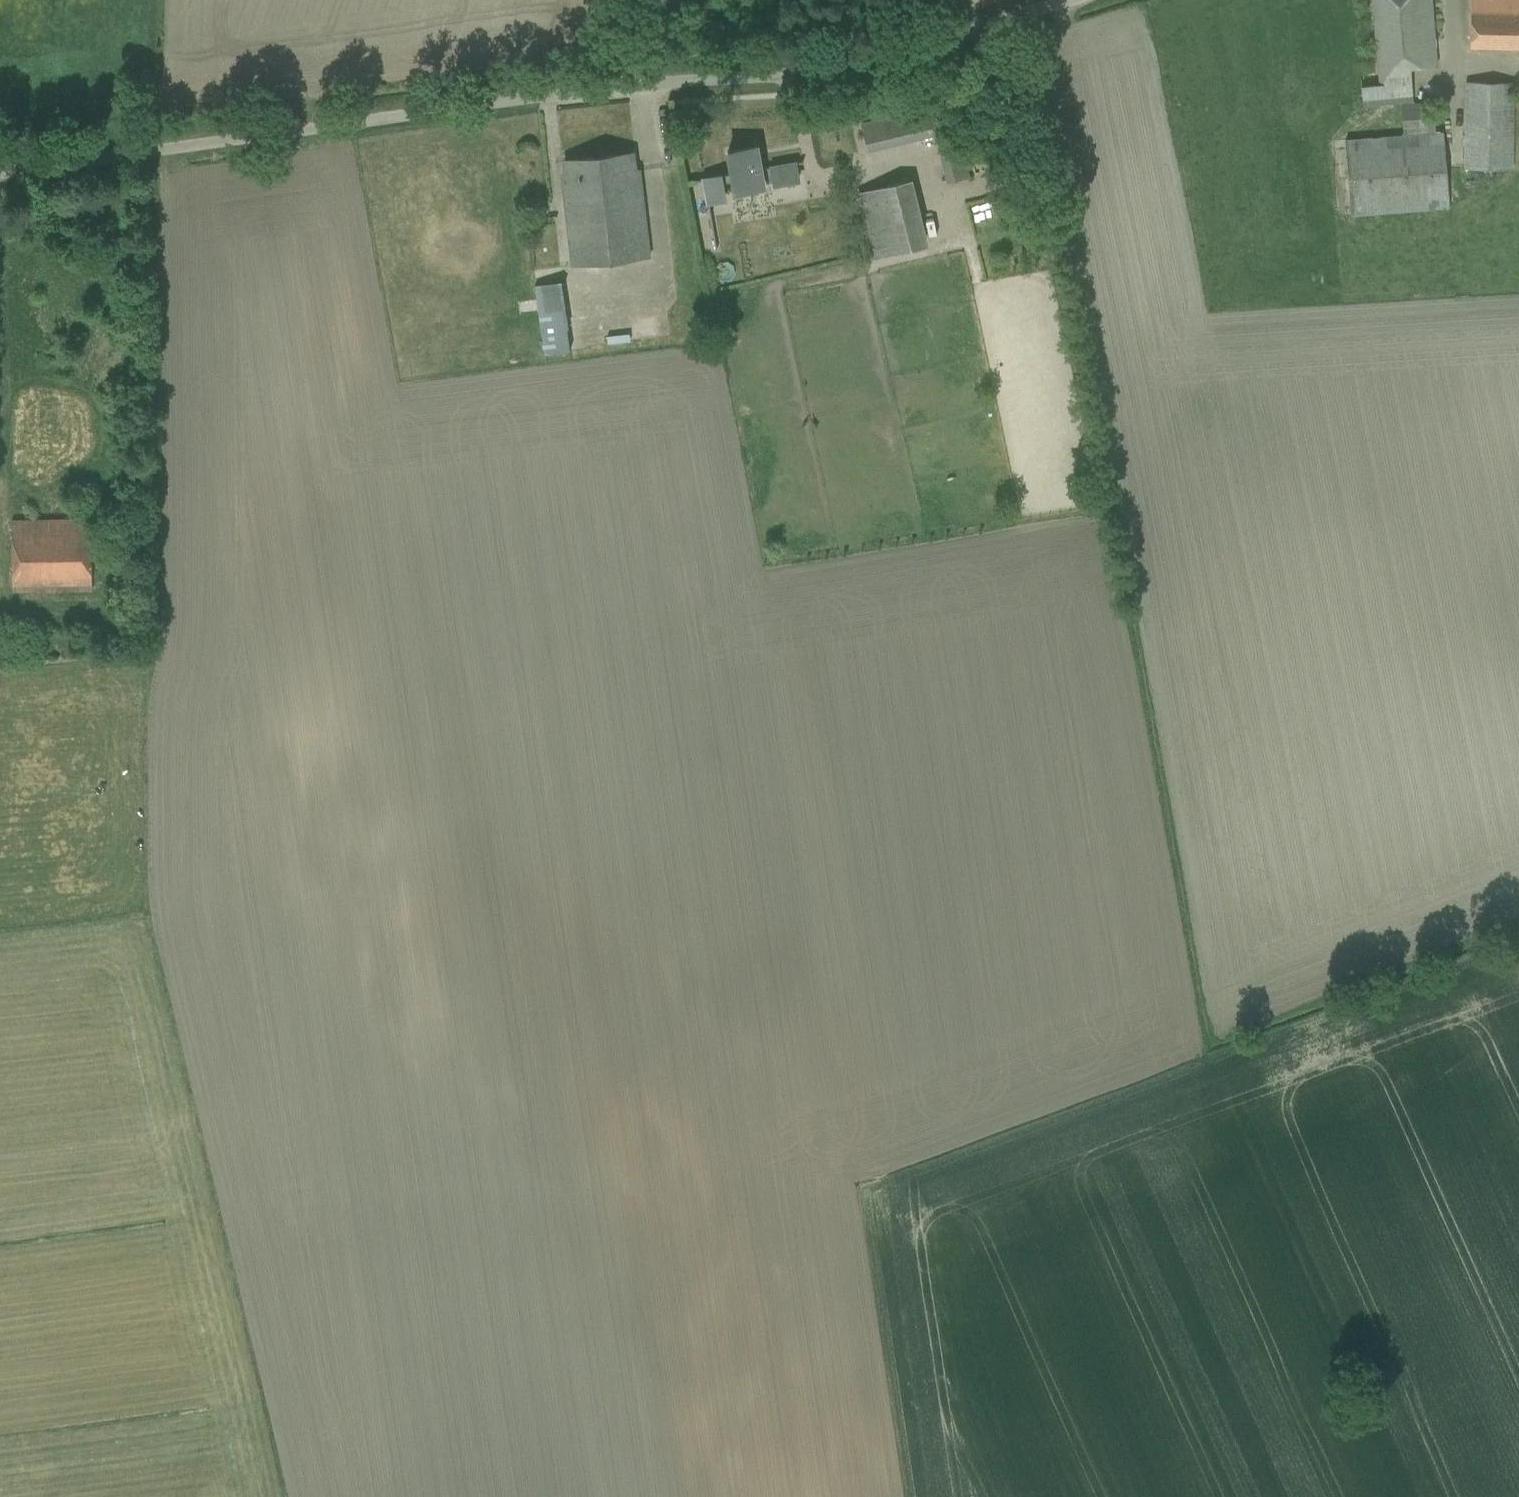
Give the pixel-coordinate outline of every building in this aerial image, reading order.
[(1362,105),(1400,102),(1401,116),(1433,115),(1431,101),(1412,101),(1409,66),(1436,63),(1431,0),(1368,0),(1375,85),(1360,86),(1362,105)] [(1470,15),(1470,45),(1518,46),(1518,0),(1470,0),(1470,15)] [(1463,169),(1511,170),(1513,82),(1464,82),(1463,169)] [(868,150),(936,133),(931,112),(863,129),(868,150)] [(1433,115),(1401,116),(1402,134),(1344,139),(1350,215),(1446,207),(1441,131),(1434,131),(1433,115)] [(802,162),(802,161),(759,168),(755,146),(727,151),(731,173),(695,180),(695,181),(703,180),(709,216),(710,216),(708,202),(724,199),(721,183),(732,181),(734,191),(762,186),(761,176),(772,174),(774,183),(797,179),(795,163),(802,162)] [(942,156),(948,181),(966,177),(960,151),(942,156)] [(565,173),(561,173),(564,193),(574,269),(651,259),(639,169),(635,169),(633,153),(564,160),(565,173)] [(922,245),(907,181),(858,193),(873,257),(922,245)] [(563,268),(531,273),(537,312),(543,353),(575,348),(569,307),(563,268)] [(11,520),(12,584),(12,591),(91,591),(90,544),(105,544),(105,519),(11,520)]
